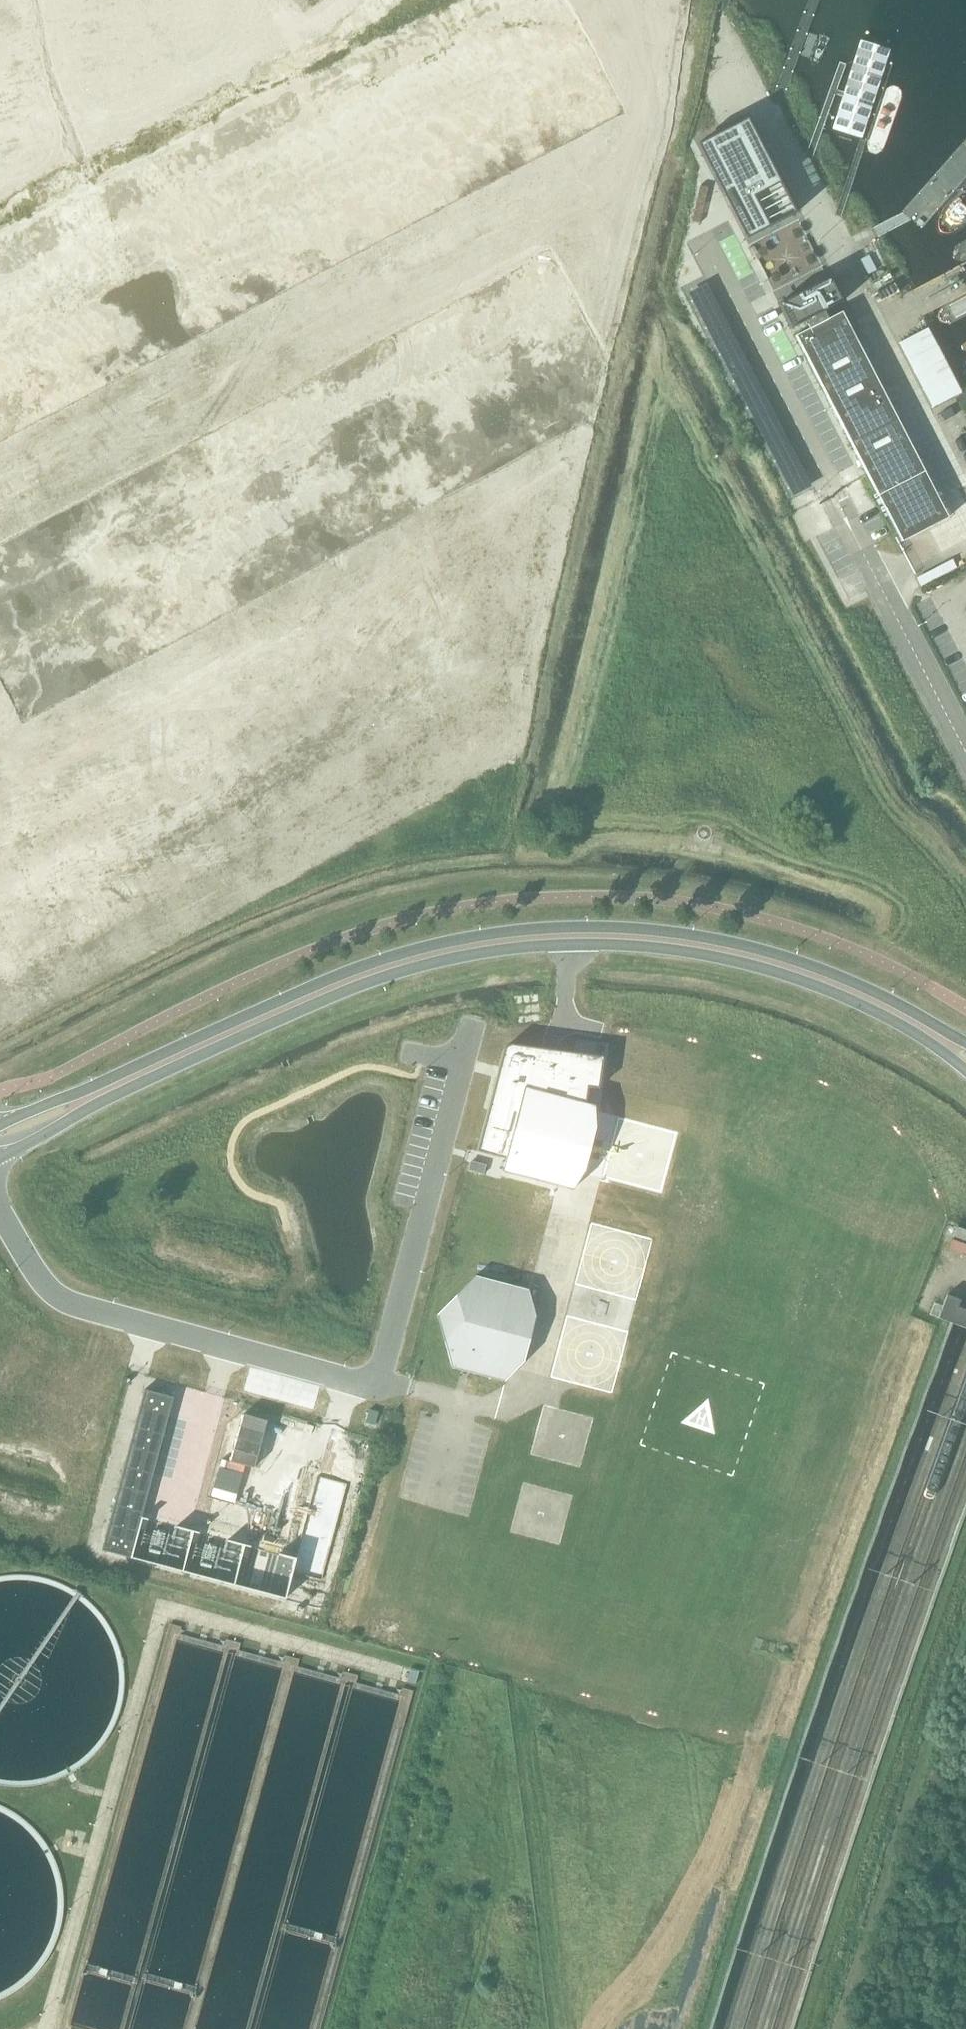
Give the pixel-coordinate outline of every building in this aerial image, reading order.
[(746,118),(721,131),(696,144),(745,239),(795,213),(746,118)] [(779,303),(778,304),(791,328),(804,321),(824,311),(841,302),(828,278),(808,288),(807,289),(806,288),(805,288),(804,285),(794,290),(796,295),(795,295),(779,303)] [(947,518),(841,312),(827,319),(824,311),(804,321),(808,329),(795,336),(867,475),(868,477),(877,495),(901,542),(947,518)] [(697,830),(697,831),(697,832),(697,834),(697,835),(698,837),(699,838),(701,839),(702,839),(703,839),(705,839),(706,839),(707,839),(709,838),(709,837),(711,835),(711,834),(711,833),(711,831),(711,830),(710,829),(710,828),(709,827),(708,826),(706,825),(705,825),(704,825),(702,825),(701,826),(699,827),(698,828),(698,829),(697,830)] [(487,1109),(476,1150),(505,1158),(501,1171),(572,1189),(574,1186),(572,1186),(571,1188),(570,1188),(581,1146),(592,1104),(593,1105),(592,1108),(594,1108),(594,1105),(585,1102),(587,1087),(598,1088),(602,1056),(573,1052),(572,1052),(556,1050),(555,1050),(554,1051),(542,1050),(543,1048),(541,1048),(512,1044),(511,1044),(510,1044),(509,1044),(508,1044),(507,1045),(506,1045),(505,1046),(505,1047),(504,1047),(503,1048),(503,1049),(502,1050),(502,1051),(502,1052),(501,1053),(498,1067),(487,1109)] [(475,1274),(436,1313),(450,1366),(460,1369),(469,1371),(504,1380),(506,1377),(505,1377),(527,1292),(529,1292),(528,1288),(512,1284),(475,1274)] [(937,1319),(947,1323),(951,1324),(955,1326),(965,1330),(965,1311),(955,1307),(959,1299),(946,1294),(944,1300),(942,1306),(937,1319)] [(144,1389),(101,1549),(130,1557),(141,1516),(173,1396),(144,1389)] [(336,1497),(360,1501),(370,1454),(346,1449),(336,1497)]
